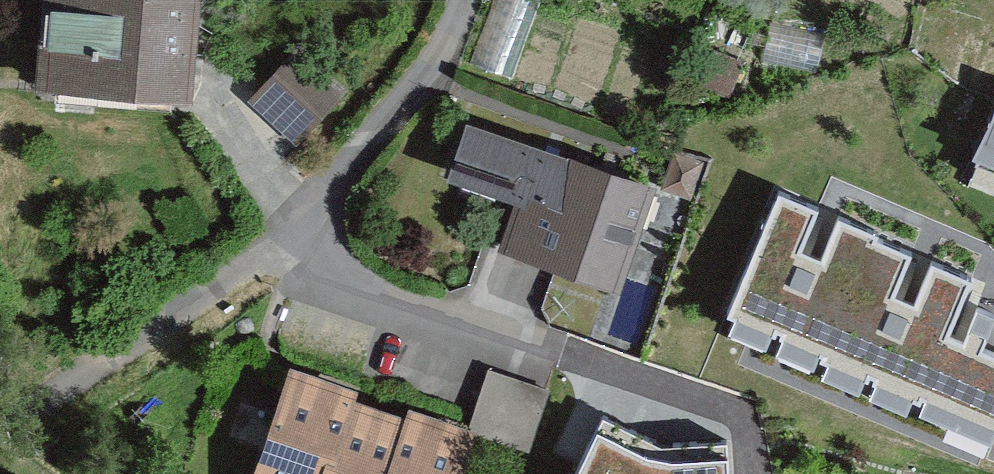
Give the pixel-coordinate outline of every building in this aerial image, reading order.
[(41,88),(187,100),(195,0),(48,0),(41,88)] [(745,59),(714,47),(700,81),(729,93),(745,59)] [(344,99),(297,54),(253,99),(299,145),(344,99)] [(657,181),(467,115),(446,174),(521,200),(506,244),(620,284),(657,181)] [(978,160),(993,167),(993,119),(978,160)] [(706,161),(675,150),(669,164),(661,183),(690,195),(706,161)] [(815,209),(783,196),(732,319),(993,426),(993,357),(982,352),(993,323),(993,319),(979,313),(963,351),(944,343),(969,282),(933,267),(916,310),(887,298),(906,252),(839,225),(823,264),(796,253),(815,209)] [(350,402),(353,393),(292,371),(256,473),(325,473),(350,402)] [(552,392),(489,372),(471,430),(534,450),(552,392)] [(350,402),(325,473),(392,473),(410,423),(350,402)] [(410,423),(392,473),(462,473),(475,435),(414,413),(410,423)] [(600,418),(571,473),(732,473),(730,441),(678,447),(644,439),(600,418)]
